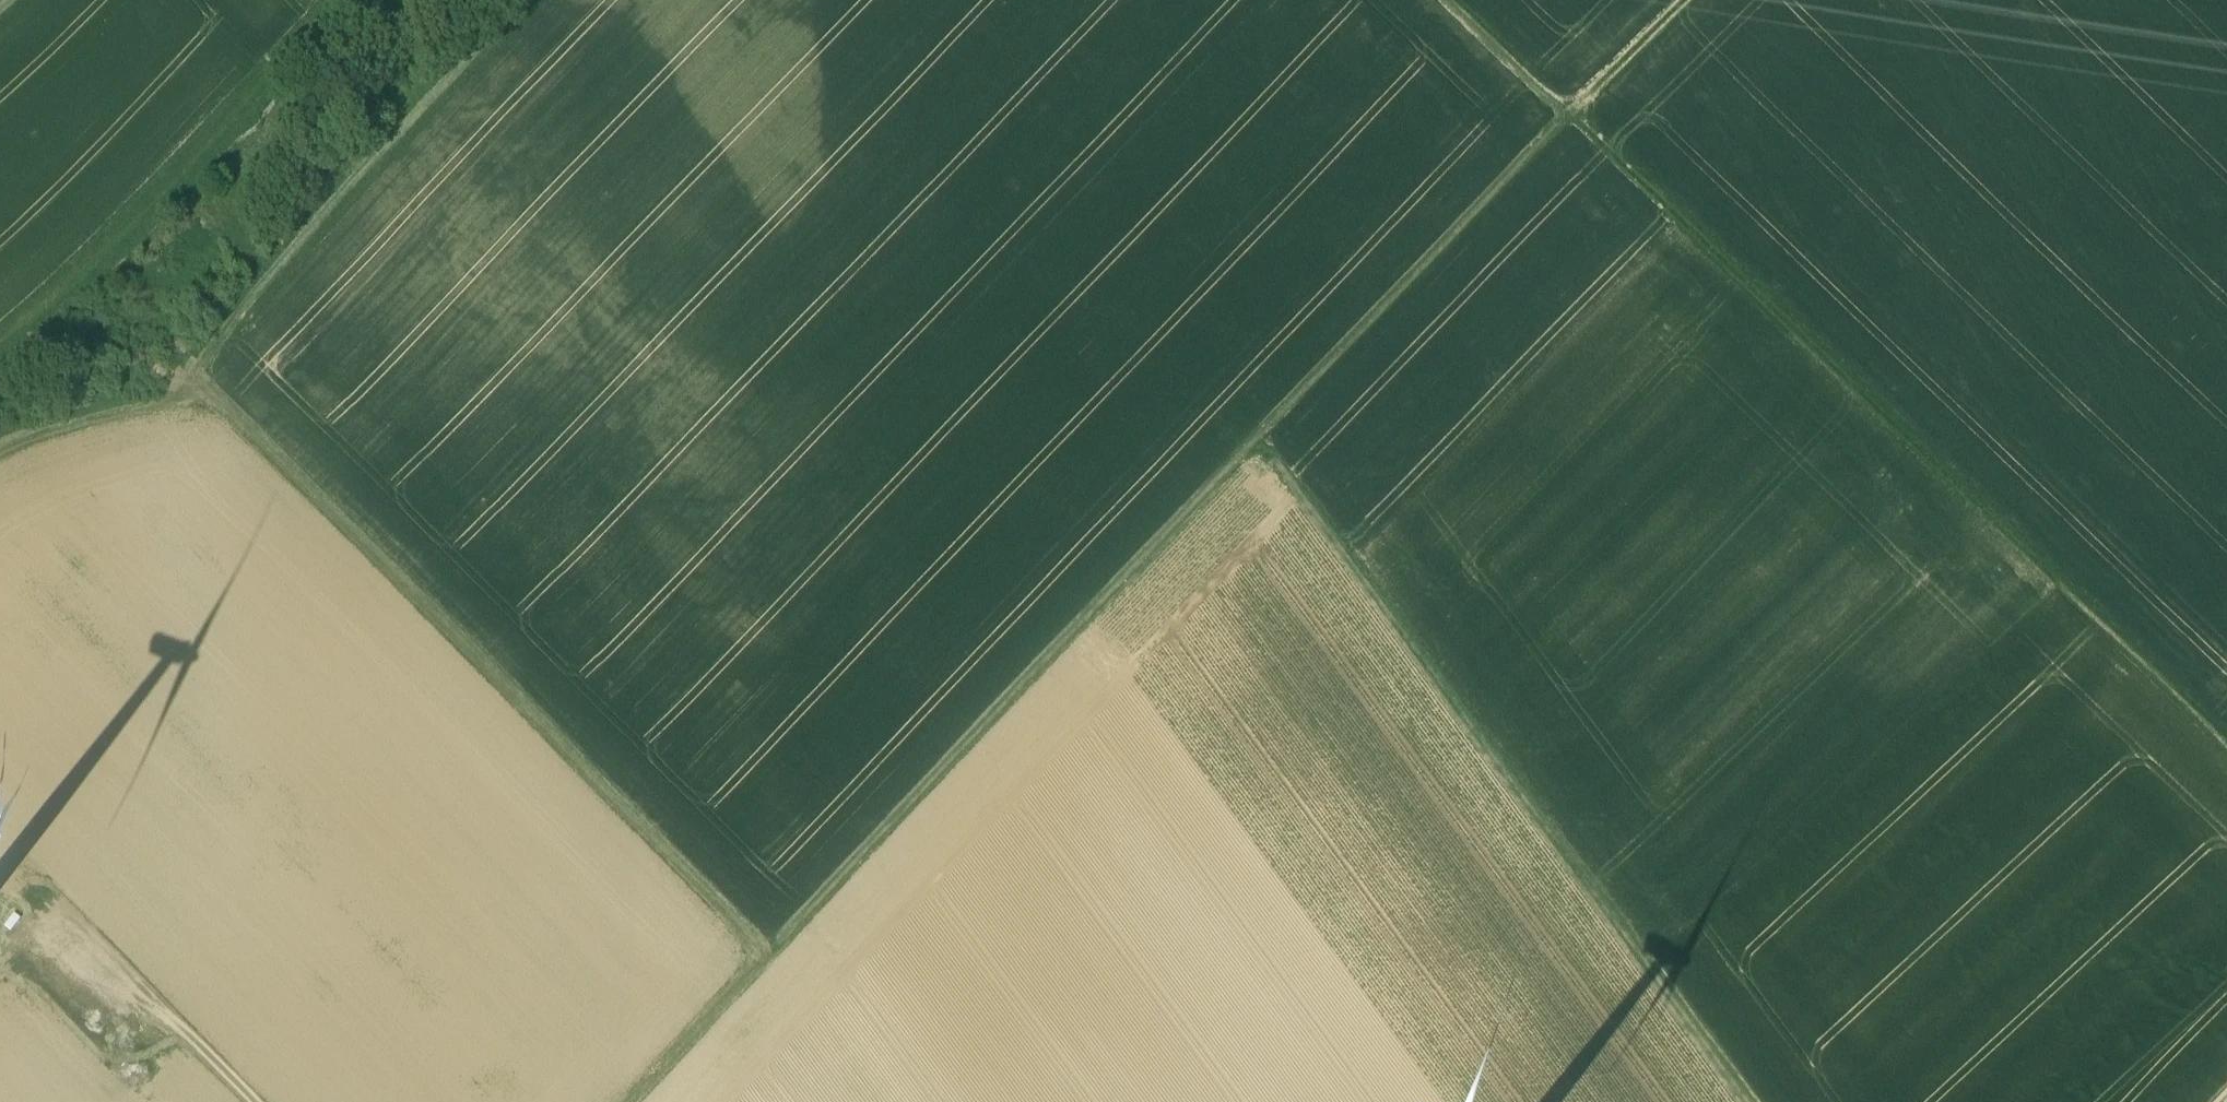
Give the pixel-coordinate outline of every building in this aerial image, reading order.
[(5,927),(12,932),(22,918),(16,914),(5,927)]
